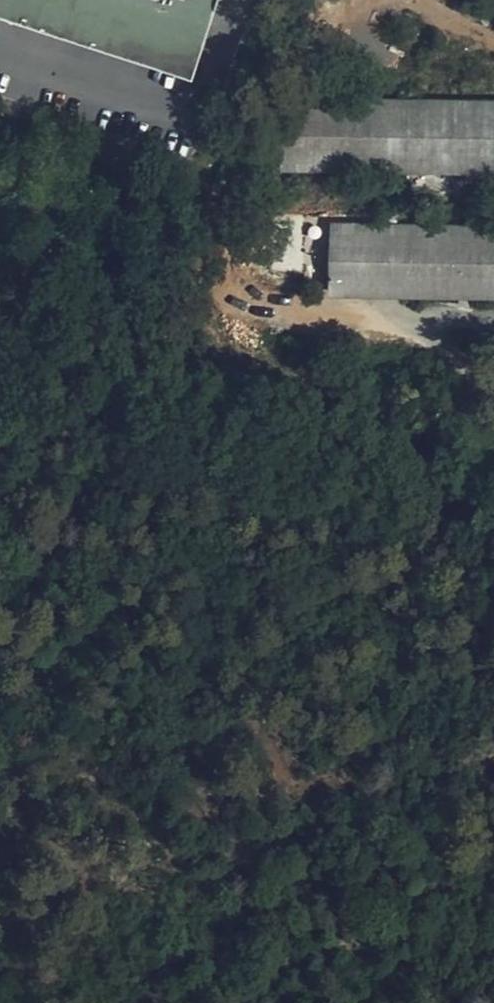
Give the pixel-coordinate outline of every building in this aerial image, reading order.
[(195,74),(218,0),(0,0),(0,12),(195,74)] [(283,166),(493,170),(493,104),(284,100),(283,166)] [(332,291),(493,295),(493,228),(333,225),(332,291)] [(331,299),(331,311),(348,311),(349,298),(331,299)]
